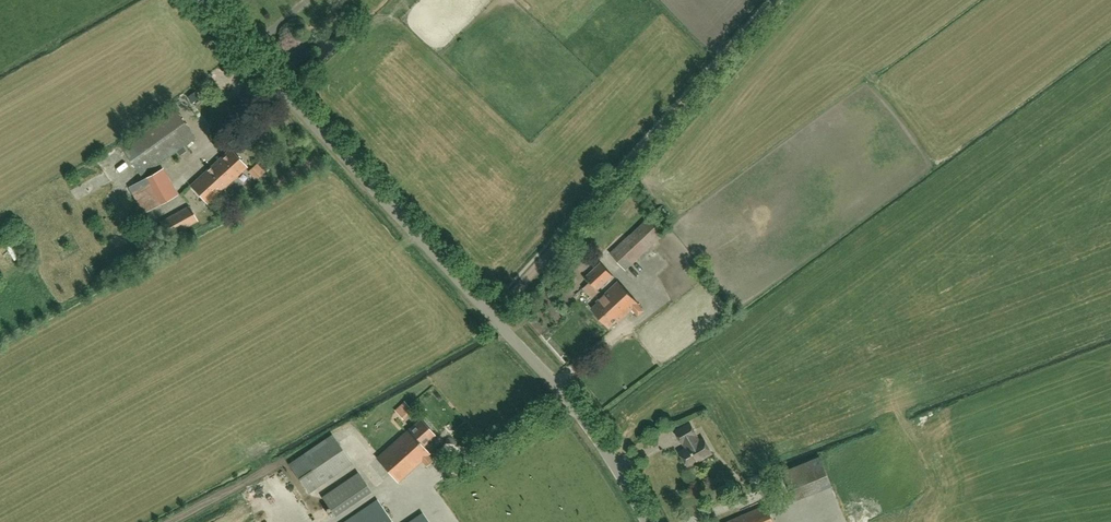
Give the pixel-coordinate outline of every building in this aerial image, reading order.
[(141,176),(194,138),(173,107),(119,145),(141,176)] [(207,203),(246,167),(230,149),(191,185),(207,203)] [(259,180),(268,172),(260,163),(251,171),(259,180)] [(143,214),(178,195),(163,168),(128,187),(143,214)] [(168,238),(198,221),(189,205),(160,222),(161,224),(138,236),(145,250),(168,237),(168,238)] [(625,270),(666,233),(650,216),(610,253),(625,270)] [(582,286),(591,296),(613,276),(601,263),(586,277),(588,280),(582,286)] [(639,316),(644,311),(638,304),(638,303),(618,281),(596,302),(597,303),(591,308),(597,315),(596,315),(599,320),(603,323),(604,322),(610,328),(617,321),(618,322),(632,309),(639,316)] [(426,466),(432,460),(428,456),(430,455),(423,446),(435,436),(420,420),(377,458),(398,482),(421,461),(426,466)] [(690,423),(675,431),(683,444),(683,443),(686,448),(680,452),(689,467),(712,453),(703,438),(699,441),(696,436),(697,435),(690,423)] [(309,493),(352,464),(332,434),(288,464),(309,493)] [(795,501),(831,486),(820,457),(782,472),(795,501)] [(851,465),(837,469),(841,483),(855,479),(851,465)] [(325,497),(338,516),(374,491),(361,472),(325,497)] [(344,521),(392,521),(376,500),(344,521)] [(766,505),(727,521),(773,521),(766,505)] [(422,513),(408,521),(428,521),(422,513)]
